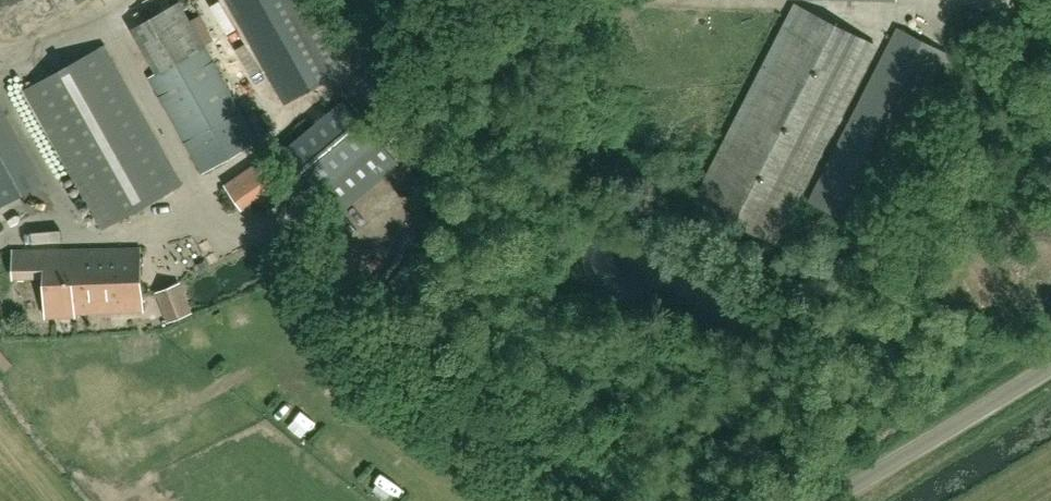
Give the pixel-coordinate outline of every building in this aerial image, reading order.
[(128,10),(157,0),(125,0),(128,10)] [(158,73),(151,77),(204,173),(258,143),(179,3),(133,29),(158,73)] [(875,45),(795,5),(695,200),(775,241),(875,45)] [(898,28),(810,201),(858,226),(947,53),(898,28)] [(103,47),(26,89),(104,229),(181,186),(103,47)] [(332,217),(398,160),(343,97),(278,154),(332,217)] [(17,187),(0,149),(0,194),(17,187)] [(270,156),(226,187),(241,208),(285,177),(270,156)] [(176,259),(178,244),(162,243),(161,257),(176,259)] [(76,315),(76,313),(143,310),(141,248),(13,251),(14,279),(45,278),(47,316),(76,315)] [(181,284),(156,293),(168,323),(192,314),(181,284)]
